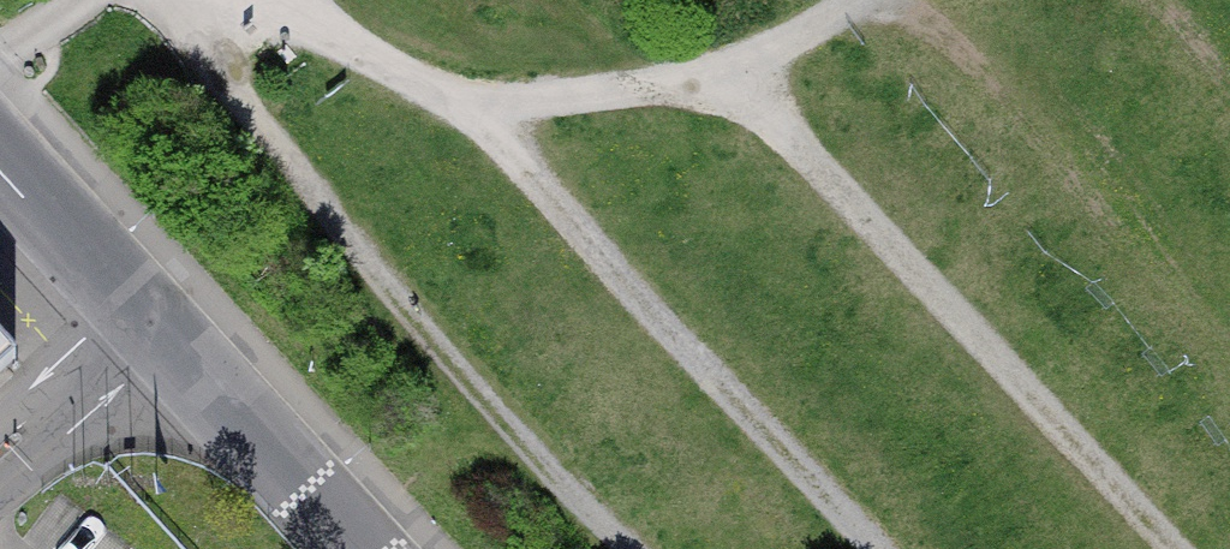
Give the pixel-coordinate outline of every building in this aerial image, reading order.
[(14,360),(0,344),(0,372),(14,360)]
